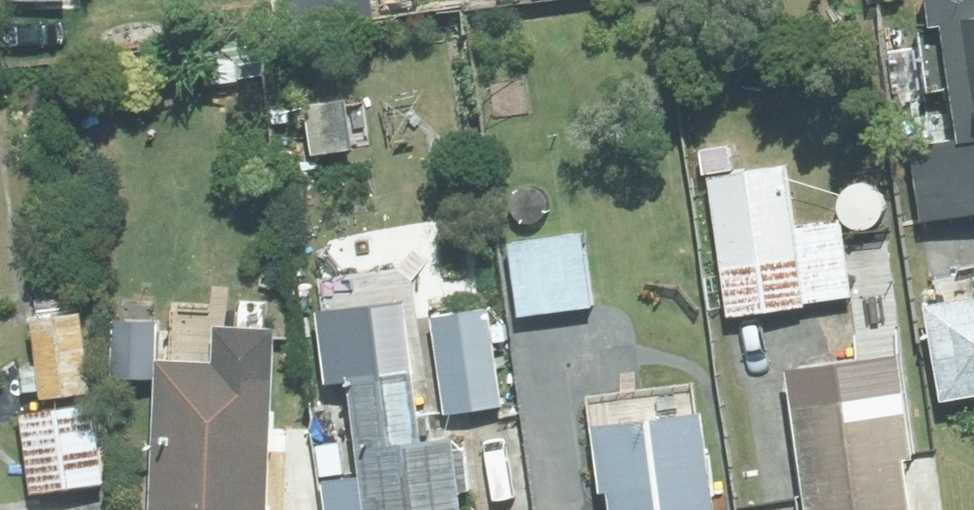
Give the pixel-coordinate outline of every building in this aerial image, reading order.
[(916,137),(925,211),(973,204),(973,0),(934,0),(936,16),(922,19),(930,81),(958,79),(965,131),(916,137)] [(712,172),(730,311),(806,301),(806,297),(855,290),(844,214),(795,221),(788,162),(712,172)] [(584,230),(512,239),(521,309),(592,302),(584,230)] [(863,253),(856,253),(861,287),(894,282),(890,249),(881,251),(879,237),(861,240),(863,253)] [(927,302),(945,394),(973,388),(973,294),(927,302)] [(89,388),(84,307),(37,310),(40,362),(25,363),(27,387),(43,386),(43,391),(89,388)] [(435,315),(448,408),(505,401),(490,307),(435,315)] [(156,509),(270,509),(279,320),(221,317),(219,348),(210,348),(208,357),(163,354),(156,509)] [(130,318),(107,319),(107,349),(131,348),(130,318)] [(351,365),(370,509),(465,509),(461,484),(472,483),(467,444),(458,446),(458,431),(425,435),(417,361),(409,362),(403,325),(356,330),(360,364),(351,365)] [(892,486),(922,482),(916,430),(886,434),(885,424),(919,420),(913,368),(858,374),(855,345),(825,349),(828,380),(783,385),(790,437),(796,437),(805,501),(840,497),(842,509),(895,509),(892,486)] [(24,408),(34,490),(106,481),(97,399),(24,408)] [(596,418),(604,487),(613,485),(616,509),(721,509),(708,406),(596,418)]
